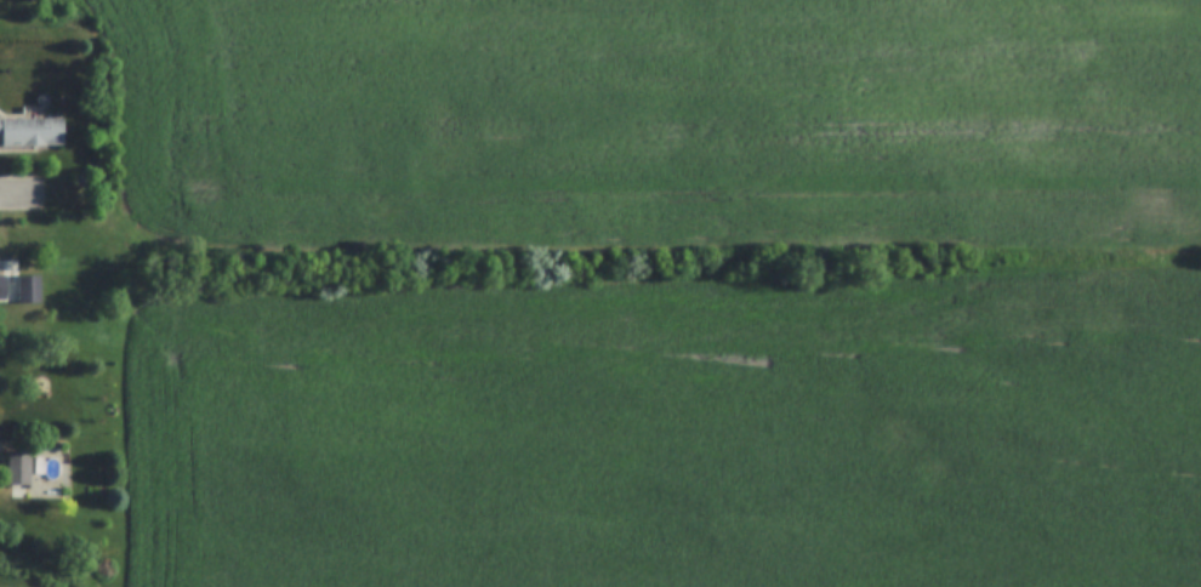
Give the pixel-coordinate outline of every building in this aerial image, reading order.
[(63,146),(0,146),(0,135),(0,118),(63,118),(63,146)] [(18,275),(39,275),(39,303),(18,303),(18,275)] [(8,451),(30,451),(30,469),(40,469),(40,479),(30,479),(30,484),(8,484),(8,451)] [(104,494),(103,486),(90,487),(90,489),(85,489),(86,495),(104,494)]
